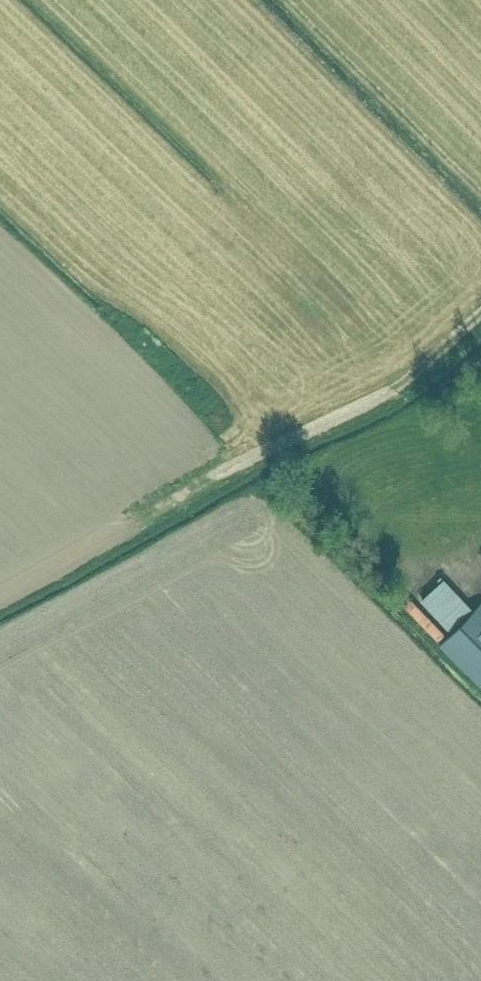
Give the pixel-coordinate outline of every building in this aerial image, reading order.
[(480,600),(439,642),(480,684),(480,600)]
